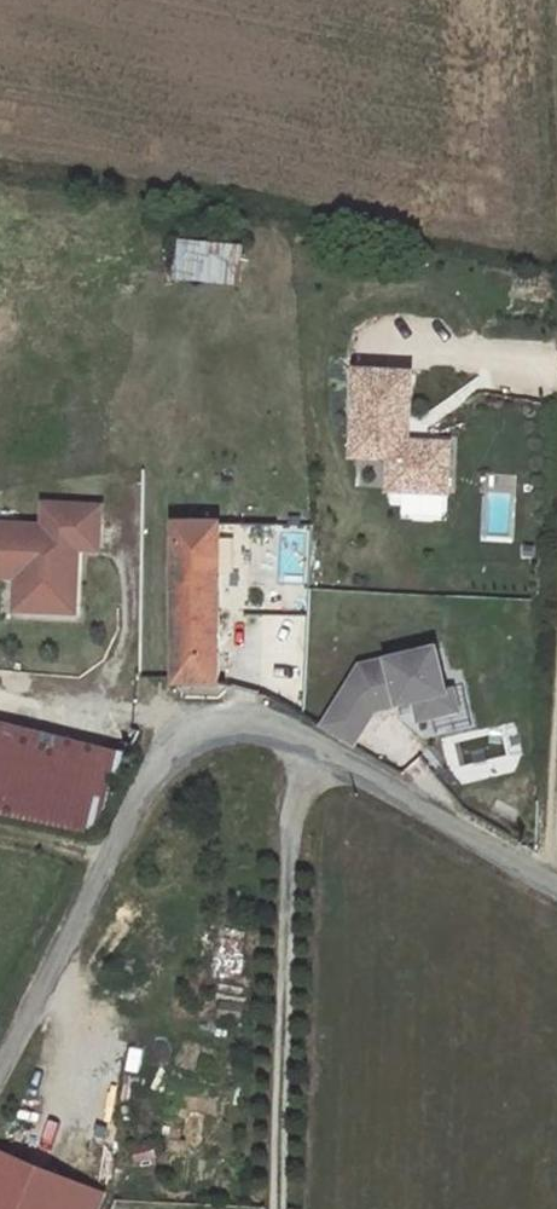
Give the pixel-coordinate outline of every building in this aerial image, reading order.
[(181,240),(180,280),(246,281),(246,240),(181,240)] [(378,474),(383,418),(359,419),(355,471),(378,474)] [(67,661),(126,662),(128,581),(131,475),(105,475),(103,565),(69,564),(67,661)] [(173,519),(164,681),(206,680),(215,624),(269,627),(274,552),(232,550),(234,522),(173,519)] [(344,750),(359,699),(317,676),(303,699),(266,679),(254,700),(344,750)] [(81,834),(95,801),(2,788),(0,796),(0,818),(81,834)] [(60,1199),(0,1173),(0,1208),(56,1208),(60,1199)]
